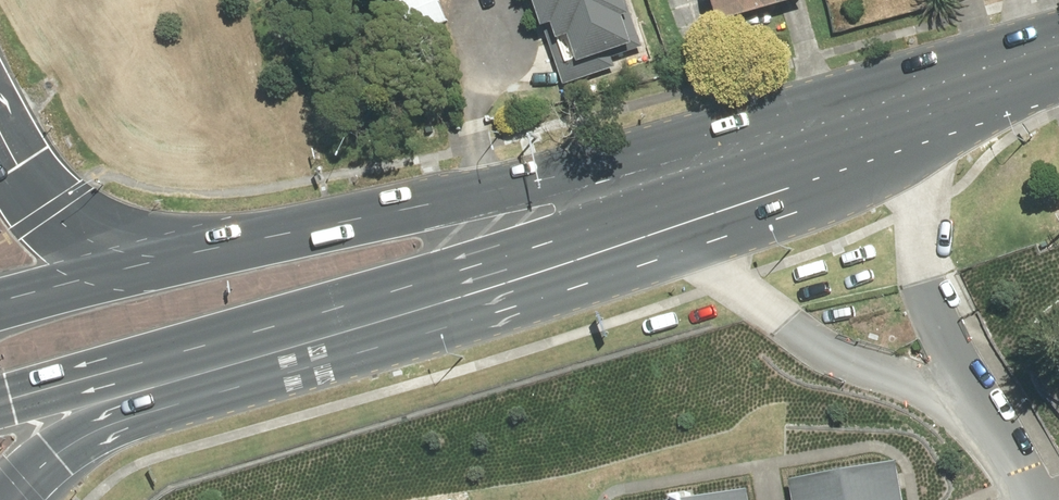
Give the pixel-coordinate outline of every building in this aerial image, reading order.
[(535,33),(543,30),(549,46),(561,43),(570,70),(608,57),(609,62),(641,51),(624,0),(622,0),(614,3),(613,0),(524,0),(535,33)] [(799,0),(701,0),(709,29),(800,2),(799,0)] [(895,465),(785,484),(787,499),(901,499),(895,465)]
